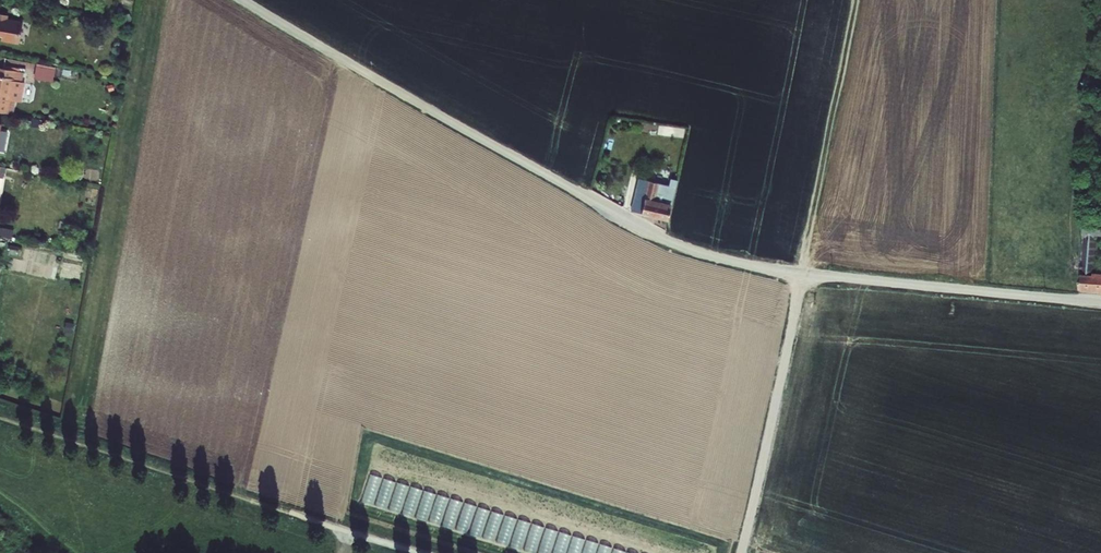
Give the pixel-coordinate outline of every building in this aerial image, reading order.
[(3,38),(3,42),(19,45),(23,23),(8,20),(9,16),(0,14),(0,37),(3,38)] [(0,69),(0,111),(9,113),(11,101),(21,103),(25,84),(22,83),(24,74),(20,73),(4,69),(0,69)] [(54,82),(54,69),(36,69),(36,81),(54,82)] [(665,185),(639,180),(634,195),(636,196),(633,212),(650,216),(668,220),(677,181),(671,179),(671,177),(667,176),(665,185)] [(1085,221),(1080,291),(1100,293),(1100,264),(1097,264),(1100,239),(1100,222),(1085,221)] [(371,474),(359,501),(523,552),(636,552),(371,474)]
